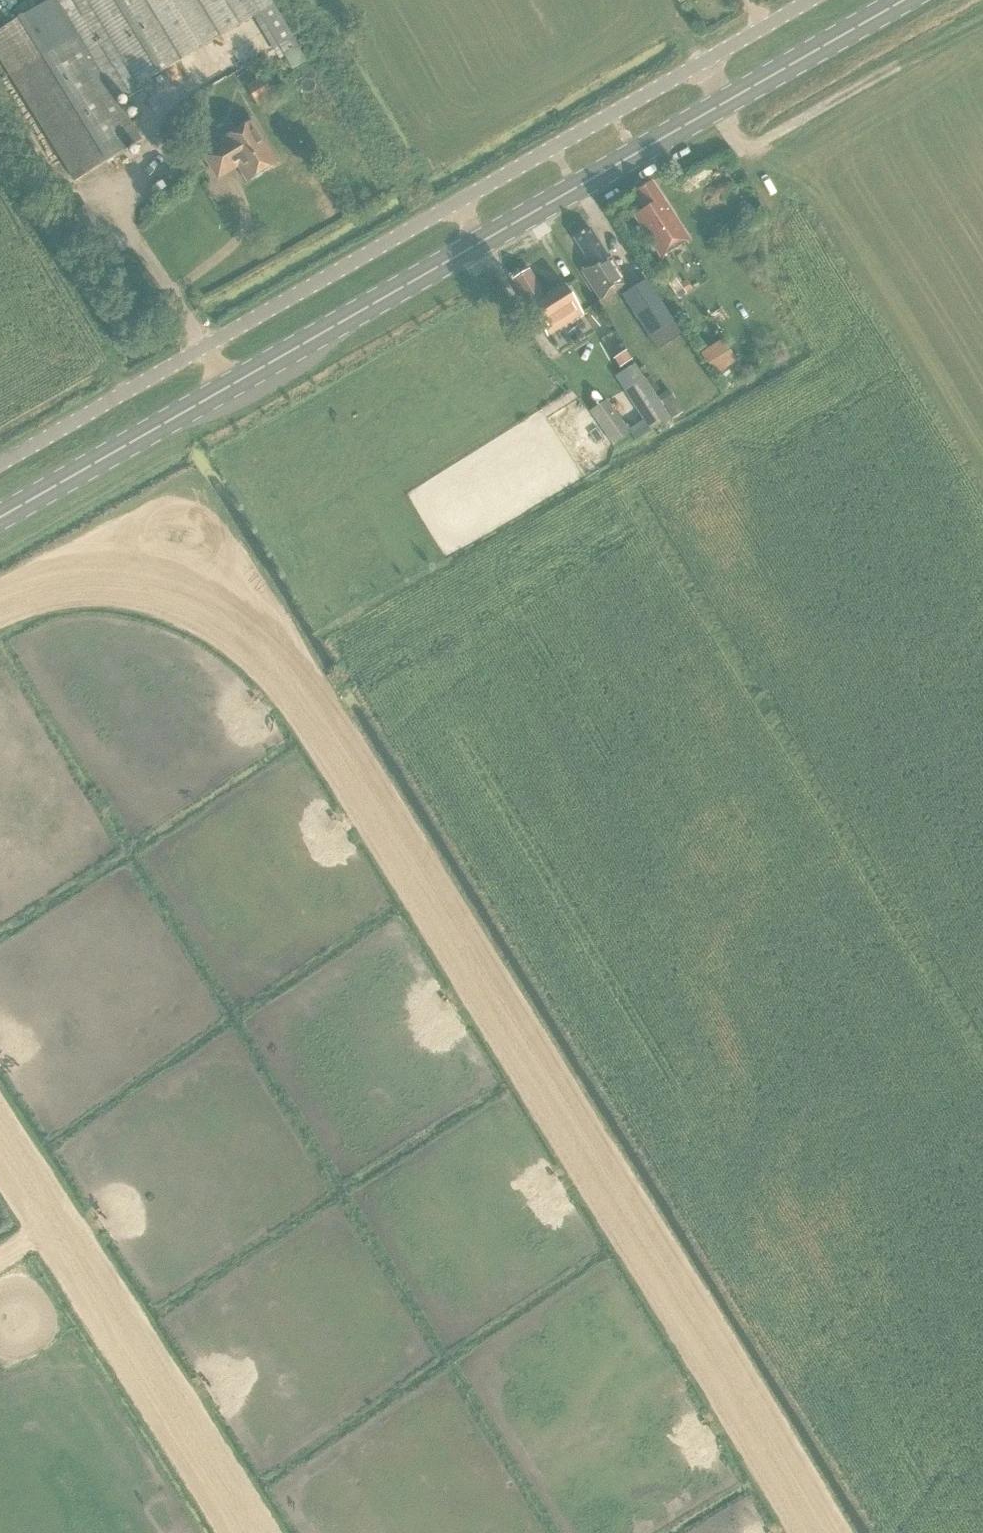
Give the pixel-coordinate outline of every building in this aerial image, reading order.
[(55,0),(51,0),(0,30),(0,57),(75,180),(141,140),(124,111),(55,0)] [(124,111),(147,97),(140,85),(259,13),(292,68),(306,60),(270,0),(55,0),(124,111)] [(273,95),(261,76),(247,85),(259,104),(273,95)] [(221,140),(224,144),(205,155),(218,178),(238,166),(247,180),(278,162),(253,121),(221,140)] [(637,215),(664,256),(689,241),(651,182),(637,192),(647,208),(637,215)] [(607,255),(589,228),(576,237),(594,264),(583,271),(602,300),(628,283),(609,254),(607,255)] [(549,334),(582,314),(564,285),(546,297),(529,269),(514,279),(549,334)] [(666,290),(678,280),(669,270),(657,280),(666,290)] [(673,320),(647,279),(622,295),(648,336),(649,336),(673,320)] [(735,362),(721,340),(701,353),(714,375),(735,362)] [(614,358),(621,367),(633,358),(627,349),(614,358)] [(646,379),(639,367),(622,378),(628,387),(624,390),(650,431),(671,418),(663,406),(657,396),(655,392),(659,390),(651,376),(646,379)] [(675,398),(670,389),(657,396),(663,406),(675,398)] [(631,432),(607,399),(589,412),(614,445),(631,432)]
